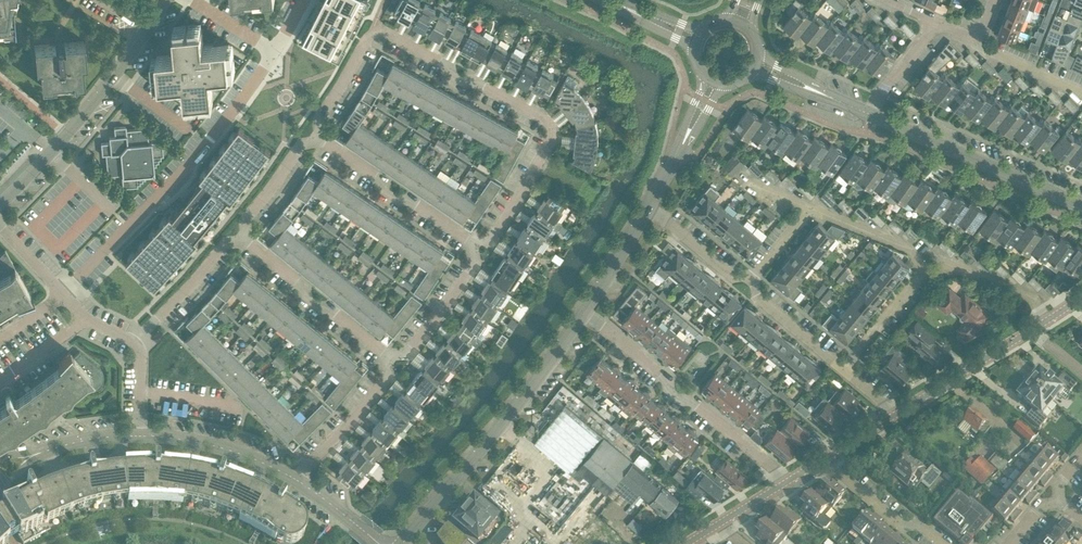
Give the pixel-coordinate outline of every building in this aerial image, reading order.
[(3,31),(15,30),(13,6),(15,6),(16,0),(0,0),(0,31),(3,31)] [(303,38),(338,55),(366,0),(323,0),(303,38)] [(420,1),(419,0),(400,0),(393,12),(394,12),(395,11),(403,15),(402,17),(409,21),(420,1)] [(815,14),(814,13),(814,14),(813,13),(810,13),(809,15),(799,6),(802,3),(798,0),(794,0),(788,7),(788,9),(788,10),(788,12),(788,13),(789,15),(791,16),(784,24),(784,23),(783,24),(788,28),(789,29),(789,31),(791,32),(792,32),(793,32),(798,36),(801,33),(815,14)] [(856,0),(854,0),(850,3),(860,14),(865,9),(856,0)] [(1011,1),(1029,8),(1034,10),(1038,0),(1011,0),(1011,1)] [(424,29),(435,9),(425,3),(424,5),(419,3),(420,1),(409,21),(410,19),(418,24),(418,26),(424,29)] [(1024,19),(1029,8),(1011,1),(1006,12),(1024,19)] [(948,8),(938,3),(935,10),(945,14),(948,8)] [(882,17),(872,6),(867,11),(876,22),(882,17)] [(1081,20),(1081,11),(1072,7),(1067,19),(1055,14),(1050,27),(1075,37),(1081,20)] [(440,38),(451,18),(440,12),(440,14),(435,11),(436,9),(435,9),(424,29),(425,29),(426,28),(434,32),(433,34),(440,38)] [(1020,30),(1024,19),(1006,12),(1002,23),(1020,30)] [(814,43),(817,40),(832,22),(831,21),(830,21),(829,20),(827,20),(826,22),(815,14),(801,33),(805,36),(805,37),(806,38),(807,39),(808,40),(810,40),(814,43)] [(898,24),(888,14),(883,19),(893,29),(898,24)] [(455,46),(466,26),(456,20),(455,22),(450,19),(451,18),(440,38),(441,36),(449,41),(448,42),(455,46)] [(834,48),(848,29),(847,28),(847,29),(846,28),(843,28),(842,30),(832,22),(817,40),(821,43),(822,45),(822,46),(824,47),(825,47),(826,48),(831,51),(834,48)] [(915,32),(905,22),(900,26),(909,37),(915,32)] [(1015,41),(1020,30),(1002,23),(997,34),(1015,41)] [(471,55),(482,35),(471,29),(470,31),(466,28),(467,26),(466,26),(455,46),(456,46),(456,45),(465,49),(464,51),(471,55)] [(170,54),(157,56),(160,84),(183,81),(184,84),(185,100),(213,97),(211,73),(230,71),(227,43),(213,45),(204,46),(203,44),(202,27),(174,30),(175,42),(169,43),(170,54)] [(1068,54),(1075,37),(1050,27),(1045,39),(1057,44),(1052,58),(1068,66),(1072,56),(1068,54)] [(850,55),(864,37),(864,36),(863,36),(862,35),(860,36),(858,37),(848,29),(834,48),(837,51),(838,52),(839,53),(840,54),(841,55),(843,55),(847,59),(850,55)] [(486,63),(497,43),(496,45),(491,42),(492,40),(482,35),(471,55),(477,58),(478,57),(482,59),(487,61),(486,63)] [(866,63),(881,44),(880,44),(879,43),(876,43),(875,45),(864,37),(850,55),(854,58),(854,60),(855,61),(856,62),(858,63),(859,63),(864,66),(866,63)] [(84,82),(82,62),(86,62),(84,40),(64,42),(64,45),(62,46),(62,43),(56,44),(57,46),(51,47),(50,43),(34,45),(36,67),(40,66),(41,85),(53,84),(53,81),(72,79),(73,83),(84,82)] [(944,78),(946,75),(945,74),(944,73),(942,73),(940,75),(936,71),(953,55),(957,60),(963,54),(949,40),(927,66),(929,67),(915,84),(914,85),(919,89),(920,90),(920,91),(922,92),(923,93),(924,93),(929,96),(932,93),(944,78)] [(501,72),(512,51),(511,53),(506,50),(507,49),(497,43),(486,63),(493,67),(494,65),(502,70),(501,71),(501,72)] [(881,73),(894,56),(895,56),(895,55),(898,52),(897,51),(896,52),(895,51),(893,51),(891,53),(881,44),(866,63),(870,66),(871,67),(872,69),(873,69),(874,70),(876,70),(881,74),(881,73)] [(517,80),(528,60),(527,62),(522,59),(523,57),(512,51),(501,72),(508,75),(509,74),(513,76),(517,78),(517,80)] [(980,62),(970,52),(965,56),(974,67),(980,62)] [(1077,55),(1076,57),(1072,56),(1068,66),(1081,73),(1081,57),(1077,55)] [(996,70),(986,59),(981,64),(991,74),(996,70)] [(538,78),(543,68),(542,70),(537,67),(538,65),(528,60),(517,80),(524,84),(525,82),(528,84),(527,86),(532,89),(538,78)] [(382,83),(384,83),(394,89),(405,69),(394,62),(388,73),(382,83)] [(1013,77),(1003,67),(998,71),(1007,82),(1013,77)] [(382,83),(388,73),(377,68),(362,95),(373,102),(384,83),(382,83)] [(548,97),(559,78),(559,77),(558,78),(557,78),(553,76),(554,74),(543,68),(538,78),(532,89),(539,92),(543,94),(544,92),(548,95),(547,97),(548,97)] [(404,95),(415,74),(405,69),(394,89),(404,95)] [(415,100),(426,80),(415,74),(404,95),(415,100)] [(1029,85),(1019,74),(1014,79),(1024,90),(1029,85)] [(948,101),(963,82),(962,81),(961,82),(960,81),(958,81),(957,83),(946,75),(944,78),(932,93),(936,96),(936,98),(937,99),(938,100),(939,100),(941,100),(945,104),(948,101)] [(425,106),(436,86),(426,80),(415,100),(425,106)] [(566,112),(586,96),(585,93),(582,95),(579,92),(576,89),(572,86),(569,84),(565,81),(565,80),(554,99),(555,100),(555,99),(560,101),(559,103),(566,112)] [(964,108),(979,89),(978,89),(975,88),(973,90),(963,82),(948,101),(952,104),(952,105),(953,106),(954,107),(956,108),(957,108),(962,112),(964,108)] [(1045,92),(1036,82),(1031,87),(1040,97),(1045,92)] [(435,112),(446,92),(436,86),(425,106),(435,112)] [(981,116),(995,97),(995,96),(994,97),(993,96),(991,96),(990,98),(979,89),(964,108),(968,111),(969,113),(970,114),(971,115),(972,115),(974,116),(978,119),(981,116)] [(1062,100),(1052,90),(1047,94),(1057,105),(1062,100)] [(446,117),(457,97),(446,92),(435,112),(446,117)] [(588,103),(586,100),(588,98),(586,96),(566,112),(573,121),(575,120),(576,125),(575,125),(575,126),(596,120),(596,119),(595,119),(594,115),(592,111),(590,107),(588,103)] [(456,123),(467,103),(457,97),(446,117),(456,123)] [(997,123),(1012,105),(1011,104),(1010,104),(1007,104),(1006,105),(995,97),(981,116),(985,119),(985,120),(986,122),(987,122),(989,123),(990,123),(995,127),(997,123)] [(1078,108),(1069,97),(1063,102),(1073,112),(1078,108)] [(358,122),(360,123),(372,105),(360,98),(343,124),(353,131),(358,122)] [(466,129),(478,109),(467,103),(456,123),(466,129)] [(1011,134),(1014,131),(1028,112),(1028,111),(1021,105),(1018,109),(1012,105),(997,123),(1001,127),(1002,128),(1003,129),(1004,130),(1005,131),(1007,131),(1011,134)] [(762,119),(758,116),(757,114),(756,113),(755,112),(754,112),(752,112),(747,108),(747,109),(734,127),(734,126),(733,127),(734,127),(731,131),(732,132),(733,131),(734,132),(736,132),(737,130),(748,138),(762,119)] [(477,134),(488,114),(478,109),(466,129),(477,134)] [(1030,139),(1045,120),(1044,119),(1044,120),(1042,119),(1040,119),(1039,121),(1028,112),(1014,131),(1018,134),(1018,136),(1019,137),(1020,138),(1022,138),(1023,138),(1028,142),(1030,139)] [(487,140),(498,120),(488,114),(477,134),(487,140)] [(779,126),(775,123),(775,122),(774,121),(773,120),(772,119),(771,119),(769,118),(764,115),(762,119),(748,138),(749,139),(749,138),(751,139),(753,139),(754,137),(765,145),(779,126)] [(497,146),(509,126),(498,120),(487,140),(497,146)] [(597,125),(596,120),(597,120),(596,120),(575,126),(576,126),(577,126),(578,131),(576,131),(575,142),(601,145),(601,143),(598,142),(598,138),(598,133),(597,129),(597,125)] [(1044,150),(1062,128),(1060,127),(1059,126),(1057,126),(1055,128),(1045,120),(1030,139),(1034,142),(1036,145),(1040,146),(1044,150)] [(358,122),(353,131),(346,141),(356,148),(369,129),(360,123),(358,122)] [(796,133),(795,132),(791,129),(791,128),(790,127),(789,126),(787,126),(786,125),(781,122),(779,126),(765,145),(766,145),(767,146),(770,145),(771,144),(782,152),(796,133)] [(163,153),(162,140),(151,141),(151,142),(148,142),(147,127),(126,129),(126,126),(114,127),(115,135),(109,136),(109,142),(101,142),(102,154),(105,154),(107,175),(122,174),(122,176),(123,187),(138,186),(137,183),(140,183),(140,180),(142,180),(142,177),(145,177),(145,174),(154,173),(153,162),(156,162),(156,159),(158,159),(158,157),(161,156),(160,154),(163,153)] [(507,151),(515,137),(518,131),(509,126),(497,146),(506,151),(507,151)] [(170,214),(127,261),(155,288),(199,240),(196,238),(228,199),(231,202),(270,151),(240,127),(200,178),(204,180),(173,217),(170,214)] [(366,155),(379,136),(369,129),(356,148),(366,155)] [(812,139),(808,136),(807,135),(807,134),(805,133),(804,132),(803,132),(798,129),(795,132),(796,133),(782,152),(783,152),(784,153),(786,152),(788,151),(799,159),(812,139)] [(1081,139),(1081,137),(1079,137),(1077,138),(1067,130),(1052,148),(1056,152),(1057,153),(1058,155),(1059,155),(1060,156),(1062,156),(1066,160),(1069,156),(1068,156),(1081,139)] [(376,161),(389,142),(379,136),(366,155),(376,161)] [(829,146),(825,143),(824,142),(823,141),(822,140),(821,139),(819,139),(815,136),(812,139),(799,159),(800,159),(801,160),(803,159),(804,157),(815,165),(829,146)] [(493,175),(504,182),(526,142),(515,137),(507,151),(506,151),(493,175)] [(1068,156),(1069,156),(1073,159),(1073,161),(1074,162),(1075,163),(1077,163),(1078,164),(1081,167),(1081,139),(1068,156)] [(386,168),(399,149),(389,142),(376,161),(386,168)] [(597,150),(597,148),(601,148),(601,145),(575,142),(574,150),(574,154),(575,154),(573,159),(572,159),(591,170),(591,169),(597,167),(599,160),(595,158),(595,156),(596,154),(597,152),(597,150)] [(832,172),(846,153),(842,150),(841,149),(840,147),(839,147),(838,146),(836,146),(831,143),(829,146),(815,165),(816,166),(818,166),(820,166),(821,164),(832,172)] [(395,175),(408,156),(399,149),(386,168),(395,175)] [(860,155),(859,155),(854,152),(835,177),(837,178),(838,180),(840,181),(842,181),(844,181),(847,180),(848,179),(850,178),(855,181),(871,159),(868,162),(864,159),(864,158),(863,157),(862,156),(860,155)] [(745,163),(735,154),(730,158),(740,168),(745,163)] [(405,181),(418,162),(408,156),(395,175),(405,181)] [(740,168),(730,158),(725,163),(736,173),(740,168)] [(877,162),(875,162),(871,159),(855,181),(852,184),(854,185),(855,186),(856,187),(857,187),(858,188),(860,188),(861,188),(862,188),(863,187),(864,186),(866,186),(866,185),(871,188),(888,166),(888,165),(885,169),(881,166),(880,165),(880,164),(879,163),(878,162),(877,162)] [(415,188),(428,169),(418,162),(405,181),(415,188)] [(763,172),(753,162),(748,167),(758,177),(763,172)] [(736,173),(725,163),(720,168),(731,178),(736,173)] [(892,169),(888,166),(871,188),(872,189),(873,189),(874,191),(875,191),(877,192),(878,192),(880,191),(881,190),(888,195),(905,172),(904,172),(902,176),(898,173),(897,171),(896,170),(895,170),(894,169),(892,169)] [(780,178),(770,168),(765,173),(775,183),(780,178)] [(425,195),(438,175),(428,169),(415,188),(425,195)] [(315,189),(323,195),(336,177),(326,170),(319,180),(313,188),(315,189)] [(911,176),(909,176),(905,172),(888,195),(886,198),(888,199),(889,201),(891,201),(893,202),(895,202),(897,201),(899,200),(900,199),(905,202),(922,179),(921,179),(919,183),(915,180),(914,178),(913,177),(912,176),(911,176)] [(313,188),(319,180),(309,174),(291,200),(302,208),(315,189),(313,188)] [(434,201),(447,182),(438,175),(425,195),(434,201)] [(797,185),(786,175),(782,180),(792,190),(797,185)] [(333,202),(346,184),(336,177),(323,195),(333,202)] [(467,216),(477,222),(502,185),(491,178),(475,201),(476,202),(467,216)] [(927,183),(926,183),(922,179),(905,202),(903,205),(904,206),(905,207),(906,208),(907,208),(908,209),(910,209),(911,209),(913,208),(914,208),(915,207),(916,206),(917,205),(922,209),(936,190),(935,189),(931,187),(931,185),(930,184),(929,184),(928,183),(927,183)] [(735,188),(738,184),(732,180),(729,183),(735,188)] [(444,208),(457,189),(447,182),(434,201),(444,208)] [(810,199),(815,194),(803,182),(798,187),(810,199)] [(343,209),(355,190),(346,184),(333,202),(343,209)] [(701,217),(715,200),(721,193),(710,185),(691,208),(701,217)] [(938,216),(955,193),(952,196),(948,193),(948,192),(947,191),(945,190),(944,189),(943,189),(938,186),(935,189),(936,190),(922,209),(923,209),(924,210),(926,210),(928,208),(938,216)] [(454,214),(467,195),(457,189),(444,208),(454,214)] [(352,215),(365,197),(355,190),(343,209),(352,215)] [(836,201),(826,191),(821,196),(831,206),(836,201)] [(562,209),(565,205),(567,206),(567,205),(548,192),(548,193),(549,194),(546,198),(544,197),(538,207),(562,224),(557,220),(564,210),(562,209)] [(955,223),(972,200),(971,200),(969,203),(965,200),(964,199),(963,198),(962,197),(961,196),(960,196),(959,196),(955,193),(938,216),(939,216),(940,216),(941,217),(943,216),(944,215),(955,223)] [(467,195),(454,214),(463,221),(467,216),(476,202),(475,201),(467,195)] [(753,203),(756,199),(751,195),(748,199),(753,203)] [(362,222),(375,204),(365,197),(352,215),(362,222)] [(853,208),(842,198),(838,203),(848,213),(853,208)] [(710,224),(724,208),(715,200),(701,217),(702,218),(706,222),(706,221),(710,224)] [(972,230),(986,210),(982,207),(981,206),(980,205),(979,204),(978,203),(976,203),(972,200),(955,223),(956,223),(958,224),(960,223),(961,221),(972,230)] [(285,226),(286,227),(300,210),(289,203),(269,227),(278,234),(285,226)] [(720,232),(734,216),(737,211),(728,203),(724,208),(710,224),(714,228),(718,231),(720,232)] [(372,229),(385,210),(375,204),(362,222),(372,229)] [(869,215),(859,205),(854,210),(865,220),(869,215)] [(770,211),(768,209),(765,206),(762,210),(767,214),(770,211)] [(562,224),(538,207),(539,208),(536,213),(535,212),(528,222),(547,235),(552,227),(557,231),(562,224)] [(994,238),(1011,216),(1008,219),(1004,216),(1003,215),(1002,214),(1001,213),(1000,212),(998,212),(994,209),(977,231),(979,232),(980,233),(982,232),(984,231),(994,238)] [(382,235),(394,217),(385,210),(372,229),(382,235)] [(772,219),(775,215),(770,211),(767,214),(772,219)] [(886,222),(876,212),(871,217),(881,227),(886,222)] [(729,240),(743,223),(734,216),(720,232),(729,240)] [(1011,245),(1027,223),(1025,226),(1021,223),(1020,222),(1019,221),(1018,220),(1017,219),(1015,219),(1011,216),(994,238),(995,239),(996,239),(997,240),(999,239),(1000,237),(1011,245)] [(391,242),(404,223),(394,217),(382,235),(391,242)] [(903,229),(893,219),(888,224),(898,234),(903,229)] [(542,238),(545,234),(547,235),(528,222),(529,223),(526,228),(525,226),(518,236),(537,249),(544,239),(542,238)] [(401,249),(414,230),(404,223),(391,242),(401,249)] [(738,249),(753,231),(743,223),(729,240),(731,241),(734,245),(735,245),(738,249)] [(838,239),(845,229),(832,224),(827,229),(819,223),(817,224),(813,228),(814,228),(811,232),(827,246),(835,237),(838,239)] [(1028,252),(1044,229),(1042,233),(1038,230),(1037,229),(1036,227),(1035,227),(1033,226),(1032,226),(1027,223),(1011,245),(1012,246),(1014,247),(1016,246),(1017,244),(1028,252)] [(271,244),(281,252),(295,234),(286,227),(285,226),(278,234),(271,244)] [(920,236),(910,226),(905,231),(915,241),(920,236)] [(1045,259),(1061,236),(1058,240),(1054,237),(1054,235),(1053,234),(1052,233),(1050,233),(1049,233),(1044,229),(1028,252),(1029,253),(1029,252),(1030,253),(1033,253),(1034,251),(1045,259)] [(411,256),(424,237),(414,230),(401,249),(411,256)] [(749,256),(763,240),(753,231),(738,249),(742,252),(747,255),(749,256)] [(827,246),(811,232),(807,236),(806,236),(804,240),(803,242),(819,256),(827,246)] [(937,242),(926,232),(922,238),(932,247),(937,242)] [(290,260),(304,242),(295,234),(281,252),(290,260)] [(532,253),(535,248),(537,249),(518,236),(520,238),(516,242),(515,241),(508,251),(527,264),(534,254),(532,253)] [(1061,266),(1075,247),(1071,244),(1070,242),(1070,241),(1068,240),(1067,240),(1066,240),(1061,236),(1045,259),(1046,260),(1046,259),(1047,260),(1049,260),(1051,258),(1061,266)] [(421,262),(434,243),(424,237),(411,256),(421,262)] [(950,256),(955,251),(943,239),(938,244),(950,256)] [(869,249),(873,243),(870,240),(865,246),(869,249)] [(299,267),(313,249),(304,242),(290,260),(299,267)] [(819,256),(803,242),(795,251),(811,265),(819,256)] [(431,269),(440,255),(444,250),(434,243),(421,262),(430,269),(431,269)] [(1078,243),(1075,247),(1061,266),(1062,266),(1063,266),(1064,267),(1066,267),(1067,265),(1079,273),(1080,273),(1079,272),(1080,271),(1081,270),(1081,246),(1078,243)] [(671,272),(685,255),(675,247),(655,270),(665,279),(671,272)] [(976,258),(965,248),(961,253),(971,263),(976,258)] [(8,303),(14,299),(17,303),(32,298),(5,249),(0,254),(0,308),(8,303)] [(308,274),(322,257),(313,249),(299,267),(308,274)] [(369,254),(364,250),(361,254),(366,258),(369,254)] [(850,258),(855,253),(851,250),(847,255),(850,258)] [(861,258),(865,253),(862,250),(857,255),(861,258)] [(522,267),(525,263),(527,264),(508,251),(510,252),(507,257),(505,256),(498,265),(517,278),(524,268),(522,267)] [(811,265),(795,251),(793,253),(789,256),(790,257),(787,261),(803,275),(811,265)] [(910,266),(893,252),(885,262),(882,259),(881,259),(901,276),(905,272),(905,273),(908,268),(910,266)] [(375,258),(369,254),(366,258),(372,262),(375,258)] [(414,292),(424,299),(450,262),(440,255),(431,269),(430,269),(414,292)] [(680,280),(694,263),(690,260),(690,259),(686,256),(685,255),(671,272),(680,280)] [(856,263),(861,258),(857,255),(853,260),(856,263)] [(993,265),(982,255),(977,260),(988,270),(993,265)] [(317,282),(331,264),(322,257),(308,274),(317,282)] [(901,276),(881,259),(873,269),(893,285),(895,284),(899,281),(898,280),(901,276)] [(803,275),(787,261),(783,265),(782,264),(780,269),(779,270),(796,284),(803,275)] [(1009,272),(999,262),(994,267),(1004,277),(1009,272)] [(689,287),(703,271),(702,270),(699,266),(698,266),(694,263),(680,280),(689,287)] [(326,289),(341,272),(331,264),(317,282),(326,289)] [(839,272),(843,267),(840,264),(835,269),(839,272)] [(511,288),(517,278),(498,265),(494,272),(492,275),(493,276),(490,281),(489,279),(489,280),(508,293),(508,292),(506,291),(509,287),(511,288)] [(834,277),(839,272),(835,269),(831,274),(834,277)] [(845,277),(849,272),(846,269),(841,274),(845,277)] [(893,285),(873,269),(866,278),(886,295),(893,285)] [(1026,279),(1016,269),(1011,274),(1021,284),(1026,279)] [(796,284),(779,270),(770,280),(794,300),(803,289),(796,284)] [(243,297),(257,279),(248,271),(240,281),(233,289),(234,290),(243,297)] [(699,295),(713,279),(709,275),(705,272),(703,271),(689,287),(699,295)] [(335,297),(350,279),(341,272),(326,289),(335,297)] [(211,297),(221,306),(234,290),(233,289),(240,281),(231,273),(211,297)] [(1043,286),(1033,276),(1028,281),(1038,291),(1043,286)] [(886,295),(866,278),(865,278),(869,281),(861,290),(877,305),(881,300),(882,301),(884,296),(886,295)] [(252,304),(266,286),(257,279),(243,297),(252,304)] [(344,305),(359,287),(350,279),(335,297),(344,305)] [(708,303),(722,287),(721,286),(718,282),(717,282),(713,279),(699,295),(708,303)] [(501,302),(508,293),(489,280),(482,289),(483,291),(480,295),(479,294),(498,307),(496,306),(499,301),(501,302)] [(655,284),(649,280),(646,283),(652,288),(655,284)] [(1060,290),(1050,282),(1045,288),(1054,296),(1060,290)] [(823,291),(827,286),(824,283),(819,288),(823,291)] [(630,328),(643,312),(636,305),(647,292),(638,284),(613,314),(630,328)] [(261,311),(275,294),(266,286),(252,304),(261,311)] [(353,312),(368,294),(359,287),(344,305),(353,312)] [(718,311),(732,295),(728,291),(728,290),(724,288),(722,287),(708,303),(718,311)] [(829,296),(833,291),(830,288),(825,293),(829,296)] [(991,314),(984,308),(984,309),(965,293),(961,298),(949,288),(937,303),(947,312),(951,307),(960,315),(961,319),(964,322),(958,329),(960,330),(957,334),(958,336),(961,339),(963,339),(966,335),(968,337),(976,328),(978,329),(985,320),(986,321),(991,314)] [(667,295),(662,290),(659,294),(664,298),(667,295)] [(877,305),(861,290),(853,300),(870,314),(871,312),(875,309),(874,308),(877,305)] [(825,301),(829,296),(825,293),(821,298),(825,301)] [(270,319),(284,301),(275,294),(261,311),(270,319)] [(362,319),(377,302),(368,294),(353,312),(362,319)] [(385,329),(394,337),(422,302),(412,294),(394,316),(395,317),(385,329)] [(491,317),(498,307),(479,294),(474,301),(472,304),(474,305),(471,310),(469,309),(488,322),(488,321),(486,320),(489,316),(491,317)] [(673,299),(667,295),(664,298),(669,303),(673,299)] [(728,320),(742,303),(740,301),(737,297),(736,298),(732,295),(718,311),(728,320)] [(203,323),(204,324),(219,308),(209,300),(187,322),(195,330),(203,323)] [(870,314),(853,300),(845,309),(862,323),(865,319),(866,320),(868,315),(870,314)] [(279,326),(294,309),(284,301),(270,319),(279,326)] [(372,327),(386,309),(377,302),(362,319),(372,327)] [(807,310),(811,305),(808,302),(803,307),(807,310)] [(232,310),(227,305),(224,309),(229,313),(232,310)] [(741,330),(755,314),(751,310),(747,307),(745,305),(731,322),(741,330)] [(686,311),(681,306),(678,310),(683,314),(686,311)] [(814,307),(809,312),(813,316),(817,310),(814,307)] [(288,334),(303,316),(294,309),(279,326),(288,334)] [(386,309),(372,327),(380,334),(385,329),(395,317),(394,316),(386,309)] [(481,332),(488,322),(469,309),(464,315),(462,319),(464,320),(461,324),(459,323),(478,337),(481,340),(485,334),(481,332)] [(862,323),(845,309),(838,318),(854,332),(855,331),(859,328),(858,327),(862,323)] [(237,314),(232,310),(229,313),(234,318),(237,314)] [(227,316),(222,311),(219,315),(224,319),(227,316)] [(692,315),(686,311),(683,314),(689,319),(692,315)] [(634,338),(651,318),(643,312),(630,328),(633,331),(633,335),(633,336),(633,337),(634,337),(634,338)] [(854,332),(838,318),(831,313),(822,323),(846,343),(854,332)] [(750,338),(764,322),(763,320),(759,316),(758,317),(755,314),(741,330),(750,338)] [(232,320),(227,316),(224,319),(229,324),(232,320)] [(297,341),(312,324),(303,316),(288,334),(297,341)] [(645,341),(662,320),(658,324),(651,318),(634,338),(635,338),(635,339),(636,339),(637,339),(638,339),(641,338),(645,341)] [(937,335),(932,331),(918,319),(907,332),(918,341),(914,346),(921,352),(920,354),(927,359),(928,358),(936,364),(946,351),(933,340),(937,335)] [(649,350),(669,327),(662,320),(645,341),(648,344),(648,347),(648,348),(648,349),(649,350)] [(250,326),(245,321),(241,325),(246,329),(250,326)] [(702,330),(705,326),(700,322),(697,326),(702,330)] [(760,346),(774,330),(770,326),(770,325),(765,323),(764,322),(750,338),(760,346)] [(187,339),(195,347),(211,331),(204,324),(203,323),(195,330),(187,339)] [(471,341),(475,336),(477,338),(478,337),(459,323),(459,324),(460,325),(457,329),(455,328),(448,337),(466,352),(473,343),(471,341)] [(306,349),(321,331),(312,324),(297,341),(306,349)] [(255,330),(250,326),(246,329),(252,334),(255,330)] [(711,331),(706,327),(705,326),(702,330),(708,334),(711,331)] [(244,332),(239,327),(236,331),(241,335),(244,332)] [(660,353),(677,333),(669,327),(649,350),(650,351),(651,351),(652,351),(656,351),(660,353)] [(769,354),(783,337),(782,336),(778,332),(777,333),(774,330),(760,346),(769,354)] [(203,356),(220,339),(211,331),(195,347),(203,356)] [(315,356),(330,339),(321,331),(306,349),(315,356)] [(246,340),(249,336),(244,332),(241,335),(246,340)] [(664,363),(684,339),(677,333),(660,353),(663,356),(663,360),(663,361),(663,362),(664,362),(664,363)] [(267,341),(262,337),(259,340),(264,345),(267,341)] [(469,355),(466,352),(448,337),(449,338),(446,343),(444,341),(436,351),(454,365),(460,359),(461,360),(465,359),(469,355)] [(779,362),(793,345),(789,342),(789,341),(784,339),(783,337),(769,354),(779,362)] [(212,364),(228,348),(220,339),(203,356),(212,364)] [(325,364),(339,346),(330,339),(315,356),(325,364)] [(675,366),(692,346),(684,339),(664,363),(665,363),(666,364),(667,364),(671,363),(675,366)] [(272,346),(267,341),(264,345),(269,349),(272,346)] [(728,345),(723,341),(720,345),(725,349),(728,345)] [(262,347),(257,343),(253,346),(258,351),(262,347)] [(912,369),(902,360),(906,355),(893,344),(886,352),(891,357),(882,367),(890,374),(901,383),(904,379),(904,380),(906,378),(905,377),(912,369)] [(733,350),(728,345),(725,349),(730,353),(733,350)] [(788,370),(802,353),(801,352),(797,348),(797,349),(793,345),(779,362),(788,370)] [(334,371),(348,354),(339,346),(325,364),(334,371)] [(263,355),(267,352),(262,347),(258,351),(263,355)] [(220,372),(236,356),(228,348),(212,364),(220,372)] [(85,388),(89,390),(93,390),(96,388),(98,387),(100,386),(102,384),(103,381),(104,379),(104,377),(103,373),(102,370),(99,367),(79,350),(73,356),(69,351),(59,363),(62,367),(51,375),(40,384),(28,392),(17,400),(15,397),(12,396),(10,394),(13,392),(12,389),(11,388),(9,387),(8,386),(6,386),(5,386),(2,388),(1,389),(1,391),(1,392),(1,394),(1,395),(4,398),(7,396),(8,399),(8,402),(0,407),(0,441),(7,437),(13,436),(14,436),(18,430),(25,426),(25,424),(29,421),(33,426),(64,404),(68,409),(76,397),(75,396),(85,388)] [(449,368),(452,364),(454,366),(454,365),(436,351),(438,352),(434,356),(433,355),(425,364),(443,379),(451,370),(449,368)] [(283,358),(278,353),(275,357),(280,362),(283,358)] [(798,378),(811,361),(808,358),(808,357),(804,354),(802,353),(788,370),(798,378)] [(343,379),(354,366),(358,362),(348,354),(334,371),(342,379),(343,379)] [(229,381),(245,364),(236,356),(220,372),(229,381)] [(594,379),(608,363),(601,356),(587,373),(594,379)] [(277,365),(280,362),(275,357),(272,361),(277,365)] [(747,361),(742,357),(739,361),(744,365),(747,361)] [(289,362),(283,358),(280,362),(285,366),(289,362)] [(752,366),(747,361),(744,365),(749,369),(752,366)] [(808,386),(821,369),(820,368),(816,364),(816,365),(811,361),(798,378),(808,386)] [(282,370),(285,366),(280,362),(277,365),(282,370)] [(602,386),(619,366),(618,365),(617,365),(616,365),(612,366),(608,363),(594,379),(602,386)] [(237,389),(253,373),(245,364),(229,381),(237,389)] [(443,379),(425,364),(427,366),(423,370),(422,369),(414,378),(432,392),(439,383),(438,382),(441,378),(443,379)] [(325,400),(334,409),(363,374),(354,366),(343,379),(342,379),(325,400)] [(607,395),(623,375),(620,373),(620,369),(620,368),(620,367),(619,366),(602,386),(599,389),(601,392),(604,394),(607,395)] [(302,373),(297,369),(294,372),(299,377),(302,373)] [(1077,385),(1063,373),(1056,381),(1050,376),(1049,378),(1040,370),(1035,375),(1034,374),(1028,381),(1052,402),(1058,395),(1059,396),(1065,390),(1069,394),(1077,385)] [(707,398),(723,378),(716,372),(702,389),(705,391),(705,396),(706,397),(706,398),(707,398)] [(245,397),(261,381),(253,373),(237,389),(245,397)] [(307,378),(302,373),(299,377),(304,381),(307,378)] [(766,377),(761,373),(758,376),(763,381),(766,377)] [(297,379),(292,375),(288,378),(294,383),(297,379)] [(614,402),(634,378),(633,378),(631,377),(627,378),(623,375),(607,395),(614,402)] [(771,381),(766,377),(763,381),(768,385),(771,381)] [(432,392),(414,378),(409,384),(407,387),(408,388),(405,392),(403,391),(421,406),(419,404),(423,400),(425,401),(432,392)] [(622,408),(638,388),(635,385),(635,381),(635,380),(635,379),(634,379),(634,378),(614,402),(622,408)] [(717,401),(731,385),(723,378),(707,398),(707,399),(708,399),(709,399),(710,399),(714,399),(717,401)] [(302,384),(297,379),(294,383),(299,387),(302,384)] [(254,406),(270,389),(261,381),(245,397),(254,406)] [(1052,402),(1028,381),(1022,389),(1023,390),(1019,395),(1028,402),(1027,404),(1033,409),(1026,417),(1040,429),(1047,420),(1043,416),(1048,410),(1046,408),(1052,402)] [(320,389),(314,384),(311,388),(316,392),(320,389)] [(722,411),(738,391),(731,385),(717,401),(720,404),(720,408),(720,409),(721,409),(721,410),(722,411)] [(855,404),(859,399),(846,387),(841,392),(837,389),(828,400),(845,415),(849,418),(859,407),(855,404)] [(629,414),(632,411),(649,391),(648,390),(647,390),(646,390),(645,390),(642,391),(638,388),(622,408),(629,414)] [(262,414),(278,398),(270,389),(254,406),(262,414)] [(325,393),(320,389),(316,392),(321,397),(325,393)] [(314,395),(309,390),(306,394),(311,398),(314,395)] [(413,415),(421,406),(403,391),(398,397),(396,400),(397,401),(394,406),(392,404),(392,405),(410,419),(408,418),(412,414),(413,415)] [(640,417),(653,400),(650,398),(650,394),(650,393),(650,392),(649,391),(632,411),(640,417)] [(732,414),(746,397),(738,391),(722,411),(723,412),(724,412),(729,411),(732,414)] [(790,397),(785,393),(782,397),(787,401),(790,397)] [(319,399),(314,395),(311,398),(316,403),(319,399)] [(737,423),(753,403),(746,397),(732,414),(735,417),(735,421),(736,422),(736,423),(737,423)] [(828,400),(824,397),(815,408),(819,411),(815,416),(828,428),(832,423),(836,426),(845,415),(828,400)] [(271,422),(287,406),(278,398),(262,414),(271,422)] [(647,423),(664,403),(663,403),(662,403),(662,402),(661,402),(660,402),(657,403),(653,400),(640,417),(647,423)] [(292,435),(300,443),(332,411),(322,402),(303,422),(304,423),(292,435)] [(655,430),(668,413),(665,410),(665,406),(665,405),(665,404),(664,404),(664,403),(647,423),(655,430)] [(747,427),(761,410),(753,403),(737,423),(737,424),(738,424),(739,424),(740,424),(744,424),(747,427)] [(402,428),(410,419),(392,405),(387,411),(384,414),(386,415),(382,419),(381,418),(399,433),(397,431),(401,427),(402,428)] [(279,431),(295,414),(287,406),(271,422),(279,431)] [(678,499),(571,408),(539,446),(576,477),(583,476),(585,474),(607,492),(613,484),(634,502),(641,494),(659,510),(660,513),(663,513),(665,514),(678,499)] [(985,425),(987,422),(973,410),(969,415),(967,415),(964,418),(965,420),(964,421),(973,429),(972,430),(977,434),(978,433),(983,438),(991,429),(985,425)] [(662,436),(679,416),(678,415),(677,415),(676,415),(672,416),(668,413),(655,430),(662,436)] [(757,428),(766,418),(760,413),(752,424),(757,428)] [(304,423),(303,422),(295,414),(279,431),(288,439),(292,435),(304,423)] [(670,442),(683,425),(680,423),(680,419),(680,418),(680,417),(679,416),(662,436),(670,442)] [(801,441),(810,431),(792,416),(781,429),(796,442),(799,439),(801,441)] [(399,433),(381,418),(377,423),(373,427),(375,429),(371,433),(370,432),(369,432),(387,446),(386,445),(389,441),(391,442),(399,433)] [(1036,437),(1019,423),(1013,429),(1030,444),(1036,437)] [(524,433),(533,441),(541,432),(532,424),(524,433)] [(692,427),(691,427),(687,428),(683,425),(670,442),(667,445),(674,452),(677,448),(694,428),(693,428),(692,428),(692,427)] [(685,455),(699,438),(695,435),(695,431),(695,430),(695,429),(694,429),(694,428),(677,448),(685,455)] [(797,446),(778,429),(766,443),(786,459),(797,446)] [(387,446),(369,432),(365,438),(362,441),(363,442),(360,446),(358,445),(376,460),(375,459),(378,454),(380,456),(387,446)] [(376,460),(358,445),(353,451),(351,454),(352,456),(349,460),(347,459),(365,473),(363,472),(367,468),(369,469),(376,460)] [(1058,459),(1044,447),(1036,456),(1050,469),(1058,459)] [(1008,464),(996,453),(987,463),(996,470),(998,472),(999,472),(1008,464)] [(1050,469),(1036,456),(1028,465),(1043,478),(1050,469)] [(904,459),(892,473),(907,486),(911,482),(915,478),(928,489),(940,475),(932,467),(926,475),(921,470),(922,468),(917,463),(915,465),(905,457),(904,459)] [(996,470),(987,463),(981,457),(976,463),(971,459),(962,469),(983,486),(996,470)] [(229,481),(223,479),(224,474),(224,473),(224,472),(223,471),(222,471),(221,471),(220,471),(217,467),(215,469),(214,471),(213,476),(204,474),(204,473),(189,470),(173,468),(173,469),(158,468),(159,463),(159,462),(158,461),(157,461),(156,460),(155,461),(150,458),(149,460),(149,462),(149,468),(139,468),(139,467),(124,468),(108,470),(108,471),(94,473),(93,468),(92,467),(91,466),(90,466),(89,467),(88,468),(83,466),(83,468),(83,470),(84,475),(75,478),(75,477),(60,482),(46,487),(46,488),(32,494),(30,489),(29,488),(28,488),(27,488),(26,489),(26,490),(20,489),(20,492),(21,494),(23,498),(14,503),(15,505),(3,511),(2,511),(18,537),(23,543),(25,543),(35,538),(45,532),(51,529),(47,523),(59,517),(71,513),(83,509),(96,506),(101,505),(114,503),(127,501),(139,500),(153,500),(158,500),(172,501),(184,503),(197,505),(209,508),(214,510),(226,514),(239,519),(250,524),(262,530),(266,533),(277,540),(281,543),(282,542),(283,542),(286,543),(288,543),(291,543),(294,543),(296,542),(299,540),(301,538),(303,536),(302,536),(304,534),(305,531),(305,528),(305,526),(304,523),(303,520),(302,518),(300,516),(287,508),(282,505),(285,500),(285,499),(285,498),(284,497),(283,497),(282,497),(279,492),(277,494),(276,495),(273,500),(265,495),(251,488),(239,483),(237,483),(229,481)] [(737,488),(748,476),(726,458),(716,471),(718,472),(714,478),(726,488),(731,483),(737,488)] [(357,483),(365,473),(347,459),(340,468),(341,469),(338,474),(336,472),(336,473),(353,488),(354,487),(352,486),(356,481),(357,483)] [(1043,478),(1028,465),(1021,474),(1035,487),(1043,478)] [(724,488),(706,473),(705,472),(698,481),(694,477),(686,487),(698,497),(702,491),(712,499),(714,501),(724,488)] [(1035,487),(1021,474),(1013,483),(1028,496),(1035,487)] [(832,509),(846,493),(833,482),(828,487),(824,483),(815,494),(811,491),(815,494),(815,495),(829,506),(828,506),(832,509)] [(1028,496),(1013,483),(1006,492),(1020,505),(1028,496)] [(993,518),(959,490),(933,522),(960,543),(973,543),(974,543),(973,542),(993,518)] [(375,500),(364,491),(360,497),(370,505),(375,500)] [(815,494),(811,491),(802,502),(806,505),(802,511),(823,529),(826,528),(830,524),(830,521),(826,517),(832,509),(828,506),(829,506),(815,495),(815,494)] [(1020,505),(1006,492),(998,501),(1013,514),(1020,505)] [(493,523),(497,518),(484,507),(485,505),(477,498),(468,508),(470,509),(465,514),(464,513),(455,523),(464,530),(465,529),(479,540),(484,534),(486,536),(495,525),(493,523)] [(1005,523),(1013,514),(998,501),(990,511),(1005,523)] [(787,537),(801,521),(790,511),(787,510),(783,515),(779,511),(770,522),(766,519),(770,522),(784,534),(783,534),(787,537)] [(876,521),(867,513),(852,531),(859,536),(853,543),(857,543),(876,521)] [(649,531),(633,517),(628,523),(643,537),(649,531)] [(787,537),(783,534),(784,534),(770,522),(766,519),(757,530),(761,533),(756,538),(758,540),(763,543),(782,543),(787,537)] [(885,529),(876,521),(857,543),(860,543),(864,540),(868,543),(873,543),(885,529)] [(1063,521),(1055,531),(1069,543),(1074,537),(1079,542),(1081,538),(1063,521)] [(594,529),(601,536),(595,543),(597,543),(613,543),(610,542),(615,536),(600,522),(594,529)] [(449,526),(448,527),(449,527),(448,528),(447,527),(437,539),(441,543),(470,543),(449,526)] [(490,543),(503,543),(512,533),(504,527),(490,543)] [(894,536),(885,529),(873,543),(887,543),(894,536)] [(1055,531),(1047,540),(1052,543),(1068,543),(1069,543),(1055,531)]
